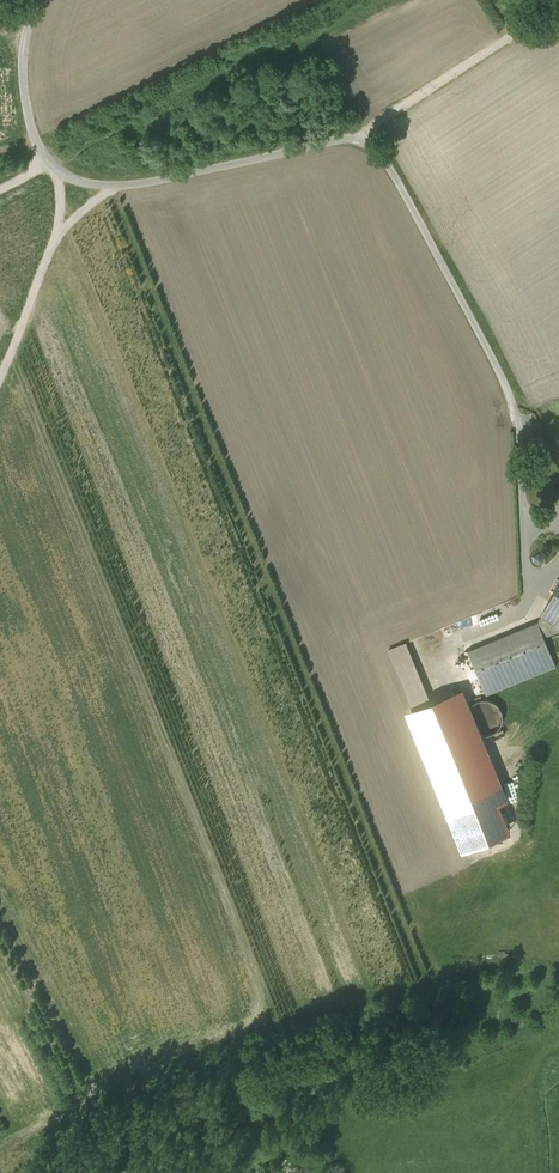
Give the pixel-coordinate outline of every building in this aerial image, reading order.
[(549,602),(543,614),(558,623),(558,583),(549,602)] [(468,651),(483,688),(554,659),(544,636),(558,630),(558,623),(543,614),(538,622),(468,651)] [(554,659),(483,688),(486,695),(556,666),(554,659)] [(438,719),(415,664),(397,671),(420,726),(438,719)] [(465,716),(465,723),(469,730),(473,734),(478,737),(484,738),(490,738),(495,735),(500,732),(503,727),(505,721),(505,715),(503,709),(500,705),(495,701),(490,698),(484,698),(478,699),(470,704),(466,710),(465,716)]
